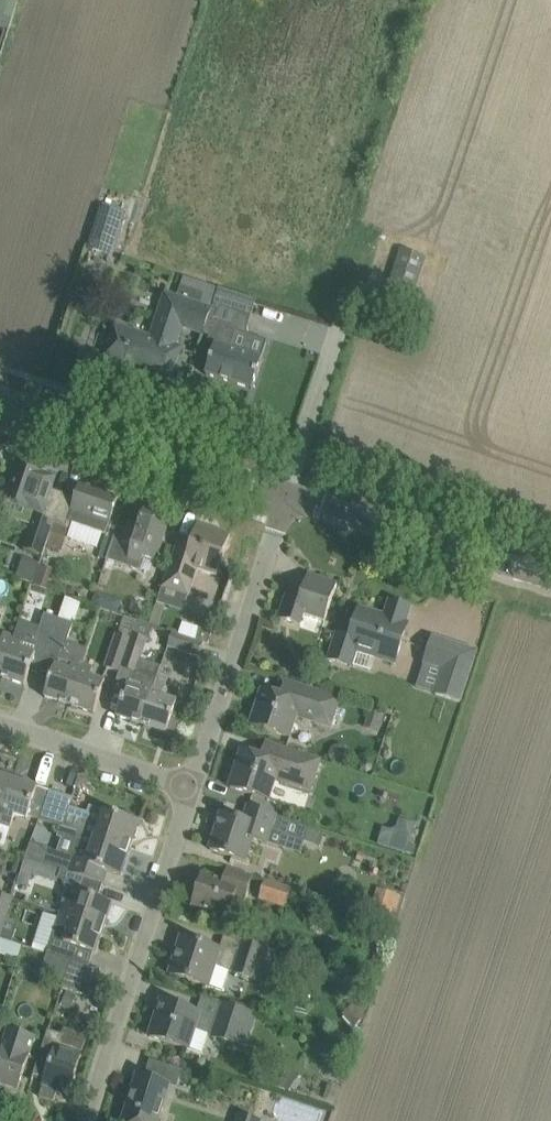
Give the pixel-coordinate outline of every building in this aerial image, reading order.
[(3,0),(0,0),(0,17),(13,21),(18,5),(3,0)] [(9,31),(13,21),(0,17),(0,30),(9,31)] [(112,259),(126,217),(100,208),(85,250),(112,259)] [(386,292),(411,301),(426,257),(401,249),(386,292)] [(256,301),(219,289),(214,305),(222,308),(205,361),(222,367),(219,378),(252,389),(262,360),(229,350),(235,332),(245,335),(256,301)] [(105,346),(108,347),(104,359),(170,382),(177,361),(180,349),(176,348),(182,328),(203,335),(212,310),(165,294),(150,339),(115,327),(111,339),(108,337),(105,346)] [(18,465),(6,501),(44,514),(56,478),(18,465)] [(80,486),(68,522),(106,535),(118,499),(80,486)] [(107,560),(139,571),(144,559),(156,563),(167,529),(155,524),(159,512),(146,508),(139,528),(119,521),(119,523),(114,521),(103,552),(110,554),(107,560)] [(54,523),(37,518),(26,551),(45,557),(49,547),(46,546),(54,523)] [(71,529),(67,528),(54,523),(46,546),(49,547),(63,552),(71,529)] [(176,548),(163,588),(189,597),(198,570),(217,576),(231,537),(198,526),(196,531),(189,552),(176,548)] [(45,588),(52,570),(41,566),(34,583),(45,588)] [(16,578),(32,583),(35,576),(18,570),(16,578)] [(307,580),(301,598),(287,594),(279,619),(302,627),(306,616),(326,622),(338,584),(314,577),(307,580)] [(97,593),(92,606),(105,611),(107,604),(103,595),(97,593)] [(360,608),(350,639),(336,634),(327,659),(352,667),(357,651),(395,664),(408,624),(406,623),(411,608),(390,601),(385,616),(360,608)] [(49,648),(59,620),(45,615),(35,644),(49,648)] [(49,648),(64,653),(73,624),(59,620),(49,648)] [(196,641),(204,643),(208,645),(212,633),(200,628),(196,641)] [(0,642),(0,678),(14,636),(4,633),(1,642),(0,642)] [(196,641),(173,633),(168,648),(199,658),(204,643),(196,641)] [(131,640),(117,635),(106,668),(120,673),(121,669),(131,640)] [(121,669),(134,673),(129,685),(128,685),(117,717),(142,725),(156,684),(157,681),(136,673),(147,640),(133,635),(131,640),(121,669)] [(21,649),(24,640),(14,636),(0,678),(25,686),(36,654),(21,649)] [(431,638),(422,663),(441,669),(432,694),(457,703),(474,653),(431,638)] [(70,670),(55,665),(45,697),(70,706),(84,664),(73,661),(70,670)] [(90,677),(94,668),(84,664),(70,706),(95,714),(105,682),(90,677)] [(300,702),(262,690),(251,725),(290,738),(297,717),(331,728),(340,699),(281,680),(281,681),(305,689),(300,702)] [(163,697),(166,687),(156,684),(142,725),(167,734),(170,726),(172,719),(178,702),(163,697)] [(375,711),(373,710),(368,727),(380,732),(386,715),(375,711)] [(170,726),(167,734),(178,737),(181,727),(183,722),(172,719),(170,726)] [(284,765),(242,752),(231,788),(268,800),(276,778),(310,790),(320,761),(288,751),(284,765)] [(11,786),(13,779),(0,775),(0,818),(11,786)] [(0,818),(0,824),(11,828),(15,815),(27,819),(28,816),(41,820),(50,792),(38,788),(13,779),(11,786),(0,818)] [(50,792),(41,820),(63,828),(66,819),(72,798),(51,791),(50,792)] [(122,813),(121,817),(90,807),(82,833),(130,849),(139,822),(136,821),(137,818),(135,815),(132,815),(125,812),(122,813)] [(222,814),(211,850),(215,852),(232,857),(246,862),(253,839),(267,843),(271,831),(305,842),(306,842),(309,830),(310,827),(269,814),(249,807),(244,821),(222,814)] [(72,857),(50,849),(44,865),(62,871),(104,885),(108,872),(122,876),(130,849),(82,833),(79,833),(72,857)] [(411,844),(413,838),(402,834),(395,838),(392,848),(415,855),(418,846),(411,844)] [(193,906),(198,908),(214,913),(213,917),(228,922),(235,899),(245,902),(253,877),(228,869),(224,882),(203,875),(193,906)] [(22,870),(17,885),(28,889),(33,873),(22,870)] [(60,914),(96,926),(105,929),(113,904),(104,901),(99,899),(104,885),(62,871),(59,879),(62,880),(68,891),(64,902),(60,914)] [(261,902),(287,911),(293,892),(267,883),(261,902)] [(398,893),(379,888),(375,903),(384,905),(381,917),(391,920),(398,893)] [(1,938),(15,897),(0,893),(0,938),(1,938)] [(65,943),(52,939),(47,954),(71,962),(88,967),(92,953),(96,954),(105,929),(60,914),(56,927),(69,931),(65,943)] [(183,938),(171,975),(176,977),(192,981),(223,992),(230,971),(235,973),(241,956),(220,950),(203,944),(183,938)] [(9,942),(5,955),(19,960),(23,946),(9,942)] [(235,973),(235,974),(261,982),(271,951),(245,943),(241,956),(235,973)] [(47,954),(41,973),(65,981),(71,962),(47,954)] [(97,971),(88,967),(71,962),(65,981),(63,988),(80,993),(84,981),(93,984),(97,971)] [(339,977),(336,985),(349,989),(352,981),(339,977)] [(162,1001),(151,1037),(155,1039),(172,1044),(188,1049),(194,1030),(209,1035),(214,1020),(199,1016),(200,1013),(183,1008),(162,1001)] [(357,1003),(345,1014),(356,1027),(368,1017),(357,1003)] [(214,1037),(240,1046),(250,1013),(224,1005),(214,1037)] [(0,1058),(0,1084),(18,1090),(25,1069),(35,1038),(24,1035),(0,1027),(0,1055),(1,1055),(0,1058)] [(54,1102),(60,1084),(71,1087),(88,1037),(64,1029),(62,1035),(48,1031),(32,1081),(33,1081),(35,1075),(45,1079),(39,1097),(54,1102)] [(174,1067),(171,1079),(180,1082),(184,1070),(174,1067)] [(124,1120),(157,1120),(168,1085),(145,1078),(138,1076),(124,1120)]
